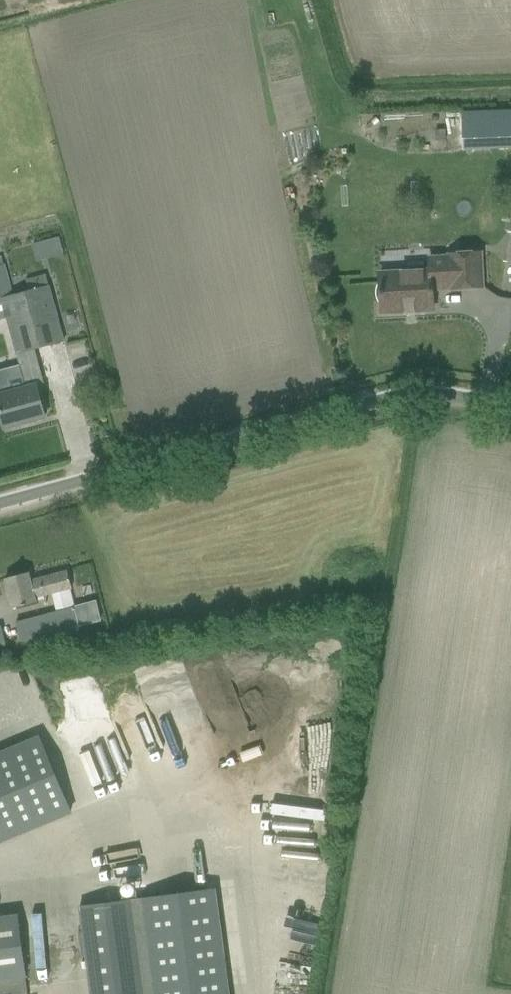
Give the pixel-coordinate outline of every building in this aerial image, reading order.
[(462,112),(463,150),(510,149),(510,110),(462,112)] [(39,259),(65,254),(62,236),(35,242),(39,259)] [(380,274),(382,312),(434,309),(432,285),(452,284),(452,288),(482,287),(480,252),(462,253),(462,257),(430,259),(430,271),(380,274)] [(7,318),(17,353),(19,353),(35,348),(64,341),(50,287),(49,287),(45,274),(26,280),(29,292),(20,294),(13,296),(2,299),(0,292),(0,320),(7,318)] [(0,377),(0,411),(5,428),(45,417),(44,414),(47,414),(48,411),(46,403),(44,401),(41,402),(37,385),(44,383),(35,348),(19,353),(22,364),(20,364),(22,371),(0,377)] [(29,573),(5,579),(11,598),(13,608),(37,602),(35,598),(52,593),(70,589),(72,588),(68,571),(31,580),(29,573)] [(57,611),(17,622),(22,641),(25,640),(80,626),(75,607),(57,611)] [(71,812),(40,737),(0,754),(0,842),(71,812)] [(217,889),(143,899),(80,907),(92,993),(231,993),(217,889)] [(27,985),(17,915),(0,917),(0,989),(27,985)] [(27,985),(0,989),(0,993),(28,993),(27,985)]
